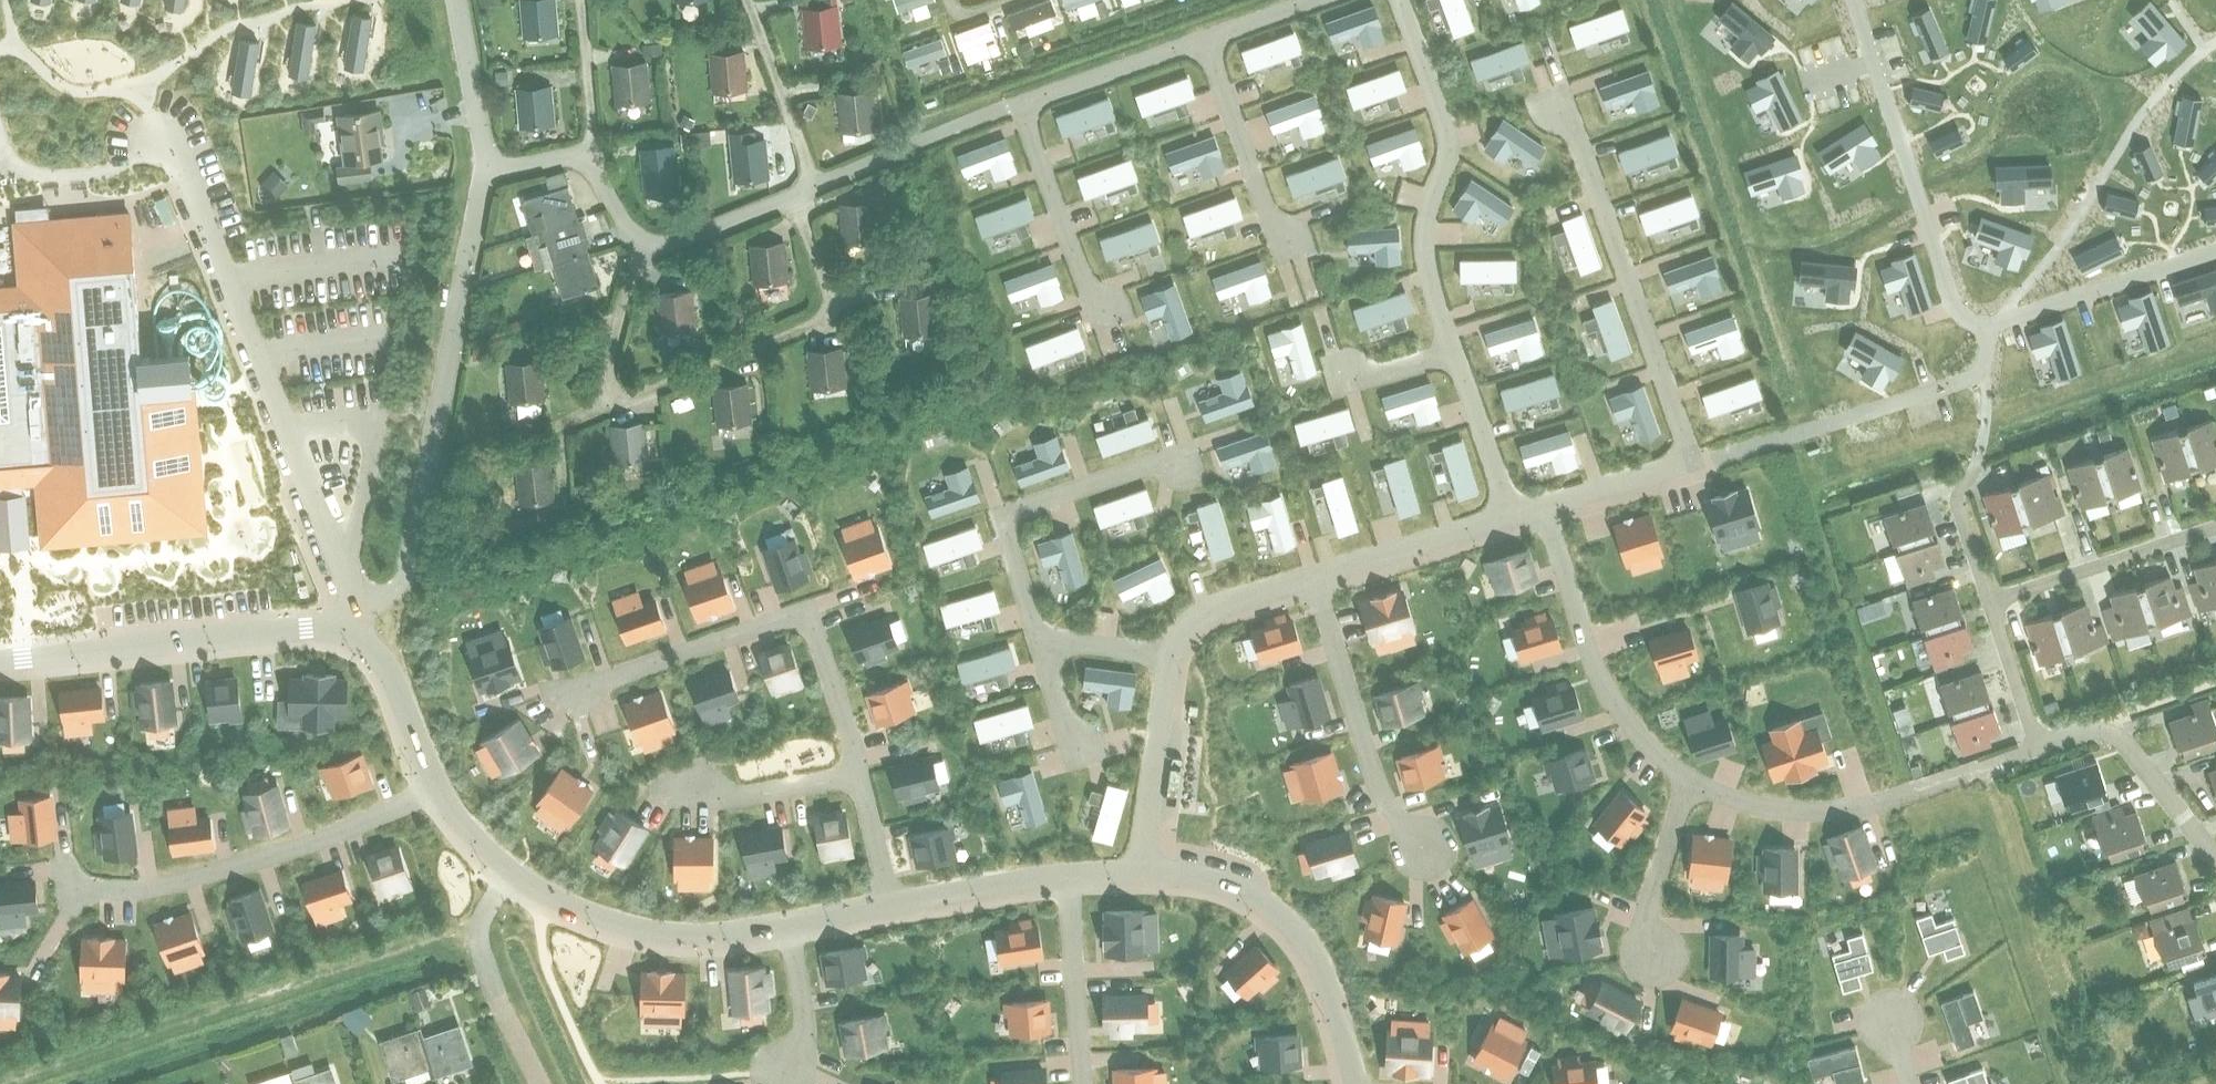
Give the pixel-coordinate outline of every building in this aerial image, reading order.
[(555,30),(553,0),(520,0),(522,33),(555,30)] [(808,46),(839,43),(835,0),(804,0),(808,46)] [(898,9),(925,0),(895,0),(898,9)] [(1007,11),(1012,26),(1056,11),(1052,0),(1037,0),(1007,11)] [(1435,0),(1426,0),(1429,8),(1437,5),(1435,0)] [(1463,0),(1441,0),(1453,35),(1473,28),(1463,0)] [(1967,31),(1986,36),(1995,0),(1975,0),(1967,31)] [(2039,8),(2060,0),(2036,0),(2039,8)] [(1731,2),(1719,18),(1740,35),(1731,46),(1748,60),(1757,49),(1760,52),(1772,36),(1731,2)] [(2148,2),(2133,15),(2151,36),(2140,45),(2154,62),(2165,53),(2168,55),(2183,42),(2148,2)] [(1380,24),(1373,5),(1326,22),(1332,41),(1358,32),(1363,46),(1383,38),(1378,24),(1380,24)] [(1928,7),(1911,14),(1927,51),(1944,43),(1928,7)] [(1576,46),(1617,31),(1621,42),(1629,39),(1625,29),(1628,28),(1621,8),(1569,26),(1576,46)] [(353,15),(346,56),(365,58),(371,17),(353,15)] [(995,34),(989,17),(954,29),(960,46),(995,34)] [(297,21),(291,62),(309,65),(315,24),(297,21)] [(679,26),(664,27),(664,39),(679,38),(679,26)] [(655,27),(640,29),(641,39),(657,37),(655,27)] [(1300,51),(1293,32),(1241,50),(1248,69),(1289,55),(1293,65),(1301,63),(1297,52),(1300,51)] [(946,52),(940,34),(902,47),(908,64),(946,52)] [(2027,37),(2006,54),(2016,68),(2038,52),(2027,37)] [(240,39),(234,80),(252,83),(258,42),(240,39)] [(660,42),(642,43),(643,54),(661,53),(660,42)] [(1529,61),(1522,42),(1470,60),(1477,79),(1529,61)] [(713,89),(745,86),(742,50),(709,53),(713,89)] [(877,57),(863,60),(866,71),(880,67),(877,57)] [(615,100),(648,97),(645,60),(612,63),(615,100)] [(1758,80),(1745,86),(1755,106),(1767,100),(1779,125),(1797,116),(1774,68),(1756,77),(1758,80)] [(511,69),(495,70),(496,83),(512,82),(511,69)] [(1405,88),(1398,69),(1346,87),(1353,107),(1405,88)] [(1524,77),(1521,69),(1511,73),(1514,81),(1524,77)] [(1657,103),(1652,89),(1654,89),(1647,70),(1600,87),(1606,106),(1632,97),(1637,111),(1657,103)] [(1142,114),(1194,95),(1187,76),(1135,95),(1142,114)] [(519,124),(551,122),(548,85),(516,87),(519,124)] [(1912,86),(1908,103),(1934,109),(1938,92),(1912,86)] [(842,128),(875,124),(870,89),(838,92),(842,128)] [(2182,94),(2174,133),(2193,137),(2201,98),(2182,94)] [(1273,131),(1298,122),(1303,136),(1324,129),(1319,115),(1320,114),(1314,96),(1266,113),(1273,131)] [(1400,105),(1397,96),(1387,100),(1390,109),(1400,105)] [(1114,117),(1107,98),(1056,116),(1062,135),(1104,120),(1107,131),(1115,128),(1111,118),(1114,117)] [(809,101),(803,112),(811,117),(817,106),(809,101)] [(1189,112),(1186,104),(1175,107),(1178,116),(1189,112)] [(380,128),(378,109),(338,115),(345,165),(336,166),(338,181),(371,176),(369,160),(381,158),(377,128),(380,128)] [(683,113),(679,122),(689,128),(694,119),(683,113)] [(1543,147),(1502,119),(1491,135),(1492,136),(1484,148),(1502,161),(1510,148),(1533,163),(1543,147)] [(1863,124),(1818,153),(1829,169),(1852,155),(1860,167),(1878,155),(1871,143),(1874,141),(1863,124)] [(1424,160),(1419,147),(1421,146),(1414,128),(1367,145),(1373,163),(1398,154),(1403,168),(1424,160)] [(767,173),(763,138),(756,139),(754,129),(728,131),(734,177),(767,173)] [(1952,129),(1928,140),(1935,156),(1960,145),(1952,129)] [(710,130),(692,132),(694,145),(694,149),(712,147),(710,130)] [(692,132),(681,134),(683,150),(694,149),(694,145),(692,132)] [(1625,171),(1666,156),(1670,167),(1677,164),(1673,153),(1676,152),(1669,133),(1618,152),(1625,171)] [(1223,169),(1218,155),(1220,154),(1213,136),(1166,153),(1172,171),(1198,162),(1203,176),(1223,169)] [(1015,171),(1010,157),(1011,156),(1005,138),(957,156),(964,174),(989,165),(995,178),(1015,171)] [(2149,143),(2133,150),(2143,174),(2160,167),(2149,143)] [(673,146),(641,149),(645,189),(676,186),(673,146)] [(2200,168),(2212,181),(2215,177),(2215,152),(2200,168)] [(1293,195),(1334,180),(1338,191),(1345,188),(1341,178),(1344,177),(1337,157),(1286,175),(1293,195)] [(1796,158),(1745,172),(1750,192),(1776,185),(1780,198),(1801,192),(1798,179),(1801,178),(1796,158)] [(1136,178),(1129,159),(1077,177),(1084,197),(1126,182),(1129,193),(1137,190),(1133,179),(1136,178)] [(2049,164),(1996,167),(1997,186),(2001,186),(2001,200),(2023,199),(2023,185),(2050,184),(2049,164)] [(273,168),(259,182),(274,197),(288,182),(273,168)] [(564,169),(545,174),(549,185),(568,180),(564,169)] [(890,174),(872,177),(874,190),(892,186),(890,174)] [(1512,207),(1470,179),(1460,196),(1461,197),(1453,209),(1471,221),(1479,209),(1501,224),(1512,207)] [(577,219),(567,186),(523,200),(534,233),(541,231),(541,230),(577,219)] [(2106,192),(2102,209),(2128,216),(2132,199),(2106,192)] [(1646,232),(1687,217),(1691,228),(1698,225),(1695,215),(1697,214),(1691,195),(1639,213),(1646,232)] [(1190,234),(1241,216),(1234,196),(1183,214),(1190,234)] [(1034,217),(1026,197),(975,216),(982,236),(1034,217)] [(844,238),(877,234),(873,199),(840,202),(844,238)] [(8,482),(22,481),(37,480),(43,543),(204,529),(192,387),(189,352),(141,356),(139,333),(129,213),(49,220),(33,221),(16,223),(21,286),(0,288),(0,483),(8,482)] [(1600,265),(1581,213),(1562,220),(1580,272),(1600,265)] [(541,231),(534,233),(531,234),(541,267),(551,264),(588,252),(586,246),(590,244),(582,218),(577,220),(577,219),(541,230),(541,231)] [(1981,218),(1974,236),(2000,246),(1995,259),(2016,267),(2021,253),(2024,255),(2031,236),(1981,218)] [(1159,251),(1155,241),(1158,240),(1151,221),(1100,239),(1106,258),(1147,243),(1151,254),(1159,251)] [(1236,233),(1234,224),(1223,228),(1226,236),(1236,233)] [(1029,233),(1026,225),(1016,229),(1019,237),(1029,233)] [(1399,247),(1397,227),(1347,231),(1348,251),(1375,249),(1376,263),(1398,262),(1397,247),(1399,247)] [(1564,242),(1560,231),(1552,234),(1556,245),(1564,242)] [(2109,239),(2072,256),(2081,273),(2117,256),(2109,239)] [(752,280),(785,277),(782,242),(749,244),(752,280)] [(734,246),(719,246),(719,260),(734,260),(734,246)] [(588,252),(556,263),(566,296),(598,286),(588,252)] [(1894,264),(1881,268),(1888,289),(1901,285),(1910,311),(1929,304),(1912,254),(1893,260),(1894,264)] [(1721,288),(1716,274),(1717,274),(1711,255),(1664,272),(1670,291),(1695,282),(1700,296),(1721,288)] [(1515,279),(1514,259),(1460,260),(1460,280),(1504,279),(1504,290),(1512,290),(1512,279),(1515,279)] [(1266,279),(1260,261),(1212,278),(1219,296),(1244,287),(1249,301),(1270,294),(1265,280),(1266,279)] [(1801,261),(1799,281),(1827,283),(1825,298),(1847,300),(1849,285),(1853,286),(1854,266),(1801,261)] [(1011,299),(1036,290),(1041,304),(1062,296),(1057,282),(1058,282),(1051,264),(1004,281),(1011,299)] [(2173,284),(2179,303),(2205,294),(2209,308),(2215,305),(2215,269),(2173,284)] [(1190,331),(1173,284),(1154,290),(1155,292),(1141,297),(1148,317),(1162,312),(1171,338),(1190,331)] [(660,329),(693,326),(690,291),(657,294),(660,329)] [(1411,310),(1405,291),(1353,309),(1359,328),(1411,310)] [(2132,301),(2118,306),(2125,327),(2139,322),(2147,348),(2166,342),(2149,291),(2130,298),(2132,301)] [(903,332),(936,329),(932,292),(899,296),(903,332)] [(1630,351),(1611,299),(1592,306),(1611,358),(1630,351)] [(1742,349),(1737,335),(1738,334),(1732,316),(1685,333),(1691,351),(1716,342),(1721,356),(1742,349)] [(1594,328),(1591,317),(1582,320),(1586,331),(1594,328)] [(734,318),(726,326),(734,334),(742,326),(734,318)] [(1406,327),(1403,318),(1393,322),(1396,330),(1406,327)] [(1541,352),(1537,338),(1538,337),(1533,319),(1485,334),(1490,352),(1516,344),(1520,358),(1541,352)] [(2043,330),(2030,335),(2037,356),(2050,351),(2059,377),(2078,371),(2061,320),(2042,327),(2043,330)] [(1315,371),(1300,323),(1282,328),(1282,330),(1268,334),(1274,355),(1288,351),(1296,376),(1315,371)] [(1032,365),(1073,349),(1077,360),(1085,357),(1081,346),(1084,345),(1077,326),(1025,346),(1032,365)] [(1855,333),(1845,350),(1869,364),(1862,376),(1881,387),(1888,374),(1891,376),(1901,359),(1855,333)] [(484,345),(472,347),(473,359),(485,358),(484,345)] [(812,386),(844,383),(841,347),(808,350),(812,386)] [(509,398),(542,396),(539,359),(506,362),(509,398)] [(1252,403),(1246,384),(1245,385),(1240,371),(1219,378),(1224,392),(1199,401),(1205,419),(1252,403)] [(1506,409),(1548,396),(1551,407),(1559,405),(1555,394),(1558,393),(1552,374),(1500,390),(1506,409)] [(1761,407),(1757,397),(1760,396),(1754,377),(1702,395),(1709,414),(1750,399),(1754,410),(1761,407)] [(716,423),(749,420),(745,382),(713,386),(716,423)] [(1438,416),(1434,402),(1436,401),(1430,382),(1382,397),(1387,416),(1413,408),(1417,422),(1438,416)] [(1658,432),(1641,385),(1623,391),(1623,393),(1609,398),(1617,418),(1631,413),(1639,439),(1658,432)] [(2203,389),(2206,398),(2215,395),(2215,394),(2213,385),(2203,389)] [(687,392),(673,398),(677,409),(692,404),(687,392)] [(2174,404),(2162,408),(2165,418),(2178,414),(2174,404)] [(1136,416),(1133,407),(1123,411),(1126,420),(1136,416)] [(1353,427),(1347,407),(1294,423),(1300,442),(1353,427)] [(1103,454),(1154,436),(1148,417),(1096,436),(1103,454)] [(2186,427),(2192,448),(2183,451),(2189,472),(2215,463),(2215,435),(2210,419),(2186,427)] [(613,462),(646,458),(642,422),(609,425),(613,462)] [(2106,427),(2096,430),(2100,441),(2110,438),(2106,427)] [(2192,448),(2186,427),(2151,438),(2164,480),(2189,472),(2183,451),(2192,448)] [(1265,431),(1217,447),(1223,466),(1247,458),(1251,469),(1275,461),(1271,450),(1265,431)] [(1576,464),(1572,450),(1573,450),(1568,431),(1520,446),(1525,464),(1551,457),(1555,471),(1576,464)] [(1347,443),(1344,434),(1334,438),(1336,446),(1347,443)] [(1068,467),(1061,449),(1060,449),(1055,435),(1034,443),(1039,457),(1014,466),(1020,484),(1068,467)] [(1477,492),(1461,440),(1442,446),(1443,449),(1432,452),(1434,459),(1445,456),(1458,498),(1477,492)] [(2126,446),(2102,454),(2108,475),(2099,478),(2105,499),(2140,488),(2126,446)] [(765,449),(757,454),(762,460),(770,455),(765,449)] [(2108,475),(2102,454),(2067,466),(2080,508),(2105,499),(2099,478),(2108,475)] [(1419,509),(1403,457),(1383,463),(1384,466),(1373,469),(1376,477),(1387,474),(1399,515),(1419,509)] [(2060,460),(2052,462),(2056,474),(2063,471),(2060,460)] [(979,498),(972,480),(971,480),(966,466),(945,473),(950,487),(925,496),(931,514),(979,498)] [(2024,503),(2014,506),(2021,527),(2062,514),(2049,472),(2018,482),(2024,503)] [(1357,528),(1342,476),(1322,481),(1323,484),(1312,487),(1315,495),(1325,492),(1338,534),(1357,528)] [(2024,503),(2018,482),(1982,494),(1996,535),(2021,527),(2014,506),(2024,503)] [(1152,507),(1145,488),(1093,506),(1100,525),(1152,507)] [(1758,526),(1746,488),(1733,492),(1733,490),(1713,496),(1714,498),(1705,501),(1717,539),(1744,530),(1747,541),(1758,538),(1755,527),(1758,526)] [(1293,543),(1280,495),(1261,500),(1261,502),(1247,506),(1253,527),(1267,523),(1275,549),(1293,543)] [(1232,553),(1217,500),(1197,506),(1198,508),(1187,511),(1190,519),(1200,516),(1212,558),(1232,553)] [(1912,535),(1933,528),(1925,503),(1883,517),(1895,551),(1915,544),(1912,535)] [(1147,523),(1144,515),(1133,519),(1136,527),(1147,523)] [(1661,553),(1649,515),(1614,525),(1626,563),(1640,559),(1643,568),(1652,565),(1649,556),(1661,553)] [(889,563),(876,526),(873,527),(870,518),(861,521),(864,530),(841,538),(854,575),(889,563)] [(981,545),(975,526),(923,544),(930,563),(981,545)] [(1945,563),(1933,528),(1912,535),(1915,544),(1895,551),(1906,585),(1922,580),(1920,571),(1945,563)] [(1084,581),(1070,532),(1051,537),(1052,539),(1037,543),(1043,564),(1058,560),(1065,586),(1084,581)] [(810,571),(803,552),(797,554),(792,540),(764,549),(778,588),(805,579),(803,573),(810,571)] [(1531,580),(1522,551),(1492,560),(1485,562),(1488,572),(1495,570),(1501,589),(1531,580)] [(976,562),(974,553),(963,557),(966,565),(976,562)] [(1173,590),(1167,577),(1168,576),(1160,559),(1114,580),(1122,598),(1147,586),(1153,600),(1173,590)] [(2193,567),(2201,592),(2192,594),(2198,611),(2215,605),(2215,559),(2193,567)] [(732,605),(719,568),(716,569),(713,561),(704,564),(707,572),(684,581),(697,618),(732,605)] [(2191,613),(2185,594),(2176,597),(2169,575),(2144,583),(2150,604),(2141,607),(2147,628),(2191,613)] [(1779,605),(1773,586),(1766,588),(1764,582),(1737,591),(1749,630),(1776,622),(1772,608),(1779,605)] [(2150,604),(2144,583),(2109,594),(2113,607),(2103,610),(2112,639),(2147,628),(2141,607),(2150,604)] [(1940,619),(1961,612),(1953,587),(1911,601),(1922,636),(1943,628),(1940,619)] [(998,609),(993,589),(940,604),(946,624),(998,609)] [(1413,629),(1401,591),(1393,593),(1392,591),(1373,597),(1373,599),(1360,603),(1372,641),(1375,640),(1378,651),(1389,648),(1386,637),(1413,629)] [(663,625),(655,601),(642,605),(637,592),(630,594),(635,608),(617,614),(625,638),(663,625)] [(2084,602),(2060,610),(2066,631),(2057,634),(2063,655),(2107,641),(2101,622),(2092,625),(2084,602)] [(1869,603),(1857,607),(1861,620),(1873,616),(1869,603)] [(2066,631),(2060,610),(2025,622),(2039,664),(2063,655),(2057,634),(2066,631)] [(1972,647),(1961,612),(1940,619),(1943,628),(1922,636),(1933,669),(1950,664),(1947,655),(1972,647)] [(1560,646),(1551,618),(1546,620),(1544,613),(1524,619),(1526,626),(1512,630),(1520,658),(1560,646)] [(1300,647),(1291,620),(1286,621),(1284,614),(1264,620),(1266,627),(1251,632),(1260,659),(1300,647)] [(993,625),(990,617),(980,620),(982,628),(993,625)] [(581,657),(568,618),(540,627),(545,642),(539,644),(545,663),(552,661),(554,666),(581,657)] [(896,645),(887,618),(848,631),(857,659),(863,657),(865,664),(884,657),(882,650),(896,645)] [(520,677),(507,639),(504,640),(501,630),(490,633),(494,644),(467,653),(480,691),(488,688),(489,690),(508,683),(508,681),(520,677)] [(1695,655),(1688,630),(1650,641),(1659,671),(1677,666),(1680,675),(1687,673),(1684,664),(1682,659),(1695,655)] [(799,677),(789,647),(760,657),(771,686),(789,680),(791,686),(801,683),(799,677)] [(1015,666),(1009,647),(957,663),(963,682),(1015,666)] [(1132,692),(1135,673),(1085,666),(1082,686),(1109,689),(1107,704),(1129,707),(1131,692),(1132,692)] [(1968,703),(1988,696),(1980,671),(1939,685),(1950,720),(1971,713),(1968,703)] [(737,695),(728,672),(691,685),(701,713),(719,707),(722,715),(728,713),(725,704),(723,699),(737,695)] [(331,726),(331,713),(345,713),(346,681),(332,680),(332,674),(306,673),(306,680),(289,680),(289,700),(278,700),(278,711),(289,712),(305,712),(305,726),(331,726)] [(1009,683),(1007,674),(996,677),(999,686),(1009,683)] [(1326,716),(1314,677),(1290,685),(1294,698),(1289,699),(1280,702),(1282,709),(1291,706),(1296,725),(1326,716)] [(2136,678),(2128,680),(2130,686),(2138,684),(2136,678)] [(173,722),(168,681),(139,684),(140,690),(133,690),(135,711),(142,710),(144,725),(173,722)] [(240,713),(236,681),(206,684),(210,716),(229,714),(230,721),(240,720),(239,713),(240,713)] [(903,693),(909,691),(906,681),(900,683),(899,683),(870,693),(880,722),(909,711),(903,693)] [(1581,715),(1572,687),(1567,689),(1565,682),(1545,688),(1547,695),(1533,699),(1541,727),(1581,715)] [(1418,713),(1412,695),(1418,693),(1415,683),(1409,685),(1379,694),(1388,723),(1418,713)] [(103,715),(100,689),(60,693),(63,719),(82,717),(84,731),(91,731),(89,716),(103,715)] [(673,729),(660,692),(625,704),(638,741),(661,733),(664,742),(673,739),(669,730),(673,729)] [(22,696),(0,697),(0,739),(25,737),(22,696)] [(2000,731),(1988,696),(1968,703),(1971,713),(1950,720),(1961,753),(1977,748),(1975,739),(2000,731)] [(2055,698),(2040,704),(2044,713),(2059,708),(2055,698)] [(2214,734),(2215,733),(2215,728),(2206,698),(2187,704),(2190,713),(2168,721),(2179,756),(2215,744),(2215,740),(2214,734)] [(1032,724),(1026,704),(974,719),(980,739),(1032,724)] [(1734,745),(1726,721),(1713,725),(1711,720),(1708,711),(1702,713),(1705,722),(1686,728),(1696,757),(1734,745)] [(1826,759),(1819,739),(1830,736),(1826,725),(1816,728),(1800,733),(1796,720),(1771,728),(1776,741),(1762,746),(1772,776),(1786,772),(1788,778),(1813,770),(1811,764),(1826,759)] [(536,752),(517,721),(483,741),(485,744),(477,749),(482,757),(490,752),(502,773),(536,752)] [(1027,740),(1024,731),(1013,735),(1016,743),(1027,740)] [(1439,777),(1433,758),(1440,756),(1437,746),(1430,748),(1400,757),(1409,786),(1439,777)] [(1589,778),(1581,749),(1551,759),(1544,761),(1547,771),(1554,769),(1559,788),(1589,778)] [(1341,787),(1330,752),(1292,763),(1293,767),(1284,770),(1287,778),(1296,776),(1303,799),(1341,787)] [(367,783),(357,755),(327,766),(321,768),(324,778),(331,776),(337,794),(367,783)] [(924,796),(923,789),(938,786),(931,757),(891,767),(898,795),(903,794),(905,801),(924,796)] [(2107,796),(2096,761),(2054,774),(2062,800),(2066,799),(2070,809),(2093,801),(2107,796)] [(1918,763),(1909,766),(1912,775),(1921,772),(1918,763)] [(2207,771),(2215,798),(2215,768),(2207,771)] [(568,823),(591,790),(561,769),(538,802),(541,804),(535,811),(543,817),(548,809),(568,823)] [(1045,819),(1031,771),(1012,776),(1012,777),(998,782),(1004,803),(1018,799),(1026,824),(1045,819)] [(1112,842),(1126,789),(1107,783),(1092,836),(1112,842)] [(285,826),(274,786),(246,794),(250,808),(243,810),(248,830),(255,828),(257,833),(285,826)] [(1091,789),(1088,800),(1096,802),(1099,792),(1091,789)] [(1646,819),(1640,815),(1644,810),(1621,792),(1595,824),(1618,842),(1627,831),(1633,835),(1646,819)] [(52,836),(48,796),(22,799),(24,812),(9,814),(10,821),(25,819),(27,838),(52,836)] [(2107,796),(2093,801),(2096,810),(2110,805),(2107,796)] [(1510,843),(1499,805),(1486,808),(1485,807),(1465,813),(1466,814),(1458,817),(1469,855),(1496,847),(1499,857),(1510,854),(1507,843),(1510,843)] [(195,821),(193,806),(186,807),(188,822),(169,824),(173,850),(212,844),(209,819),(195,821)] [(2147,846),(2135,811),(2113,818),(2110,809),(2091,816),(2102,850),(2106,848),(2109,859),(2147,846)] [(135,853),(129,812),(100,816),(102,831),(95,832),(98,852),(105,851),(106,857),(135,853)] [(644,827),(619,812),(616,816),(610,812),(599,830),(605,834),(597,847),(622,862),(644,827)] [(850,846),(844,815),(815,821),(821,852),(840,848),(841,855),(851,853),(850,846)] [(946,838),(953,836),(950,826),(944,828),(944,827),(913,835),(920,864),(951,857),(946,838)] [(1871,866),(1858,827),(1830,836),(1832,842),(1825,844),(1832,864),(1839,861),(1844,876),(1871,866)] [(785,854),(781,829),(741,836),(747,866),(766,863),(767,872),(774,871),(773,862),(772,856),(785,854)] [(1355,861),(1347,833),(1307,845),(1315,873),(1330,868),(1332,875),(1352,870),(1349,863),(1355,861)] [(1725,879),(1730,840),(1693,835),(1689,875),(1713,877),(1712,887),(1721,888),(1722,878),(1725,879)] [(711,877),(711,838),(675,838),(675,878),(699,878),(699,887),(708,887),(708,877),(711,877)] [(1794,890),(1794,848),(1765,848),(1765,854),(1758,854),(1758,875),(1765,874),(1765,890),(1794,890)] [(408,879),(398,849),(369,859),(379,889),(398,883),(400,889),(410,886),(407,879),(408,879)] [(2186,896),(2175,861),(2133,874),(2142,900),(2145,898),(2149,909),(2186,896)] [(2049,873),(2052,884),(2063,881),(2060,869),(2049,873)] [(349,896),(341,872),(303,885),(312,909),(330,903),(334,917),(341,915),(336,901),(349,896)] [(34,882),(0,885),(0,911),(16,909),(18,924),(24,923),(23,909),(37,907),(34,882)] [(271,930),(258,891),(230,900),(232,905),(225,908),(232,927),(238,925),(243,939),(271,930)] [(1394,942),(1403,902),(1375,895),(1374,901),(1367,899),(1362,919),(1369,921),(1365,935),(1394,942)] [(1490,936),(1470,900),(1444,914),(1447,919),(1441,922),(1451,940),(1457,937),(1465,950),(1490,936)] [(1600,940),(1596,919),(1594,920),(1592,906),(1553,914),(1553,917),(1543,919),(1545,930),(1556,928),(1561,956),(1600,949),(1598,940),(1600,940)] [(1145,952),(1144,924),(1155,923),(1155,912),(1144,912),(1144,909),(1104,910),(1105,924),(1103,924),(1103,944),(1105,944),(1105,953),(1145,952)] [(1929,912),(1915,917),(1927,953),(1941,948),(1945,958),(1963,952),(1952,918),(1933,924),(1929,912)] [(202,950),(190,913),(155,924),(168,962),(190,954),(193,963),(202,960),(199,951),(202,950)] [(2205,953),(2193,917),(2168,926),(2165,917),(2149,922),(2160,956),(2164,955),(2167,965),(2205,953)] [(1041,954),(1036,926),(1031,926),(1030,919),(1009,923),(1010,930),(996,932),(1000,961),(1041,954)] [(1849,950),(1830,955),(1842,991),(1860,985),(1856,973),(1872,968),(1860,932),(1845,937),(1849,950)] [(1743,975),(1743,955),(1753,956),(1753,949),(1744,949),(1738,949),(1738,935),(1713,934),(1712,975),(1743,975)] [(124,979),(125,939),(111,939),(111,937),(91,937),(91,939),(82,938),(81,978),(109,979),(109,990),(121,990),(121,979),(124,979)] [(1271,971),(1276,967),(1256,945),(1225,973),(1245,994),(1256,984),(1261,990),(1276,976),(1271,971)] [(861,977),(857,957),(864,956),(862,946),(856,947),(825,952),(830,982),(861,977)] [(770,993),(768,972),(761,973),(760,967),(731,970),(735,1011),(764,1009),(763,994),(770,993)] [(683,1013),(684,973),(671,973),(671,971),(650,970),(650,972),(641,972),(640,1012),(669,1013),(668,1023),(680,1024),(680,1013),(683,1013)] [(19,975),(6,975),(6,973),(0,973),(0,1015),(3,1015),(3,1025),(14,1026),(15,1015),(18,1015),(19,975)] [(2184,988),(2193,1016),(2203,1013),(2204,1016),(2215,1012),(2215,973),(2213,975),(2192,982),(2193,984),(2184,988)] [(1625,1028),(1638,1002),(1602,983),(1588,1009),(1601,1016),(1598,1022),(1616,1032),(1620,1025),(1625,1028)] [(423,985),(405,992),(412,1011),(430,1004),(423,985)] [(1974,990),(1940,1002),(1956,1048),(1973,1042),(1966,1021),(1983,1015),(1974,990)] [(1146,1026),(1145,997),(1104,998),(1104,1027),(1110,1027),(1110,1034),(1131,1033),(1131,1026),(1146,1026)] [(1045,1030),(1043,1000),(1012,1002),(1012,1003),(1005,1003),(1006,1013),(1012,1013),(1014,1032),(1045,1030)] [(1720,1014),(1681,1000),(1671,1028),(1677,1030),(1674,1036),(1694,1043),(1696,1036),(1710,1042),(1720,1014)] [(361,1005),(344,1021),(354,1032),(371,1016),(361,1005)] [(881,1046),(877,1026),(884,1025),(882,1015),(876,1016),(875,1016),(845,1021),(850,1051),(881,1046)] [(1428,1073),(1431,1033),(1427,1033),(1428,1022),(1417,1021),(1416,1032),(1388,1030),(1385,1070),(1394,1070),(1394,1072),(1414,1074),(1415,1072),(1428,1073)] [(1506,1075),(1524,1040),(1521,1038),(1525,1030),(1517,1026),(1513,1034),(1491,1023),(1473,1058),(1506,1075)] [(431,1066),(430,1066),(433,1075),(470,1062),(458,1027),(421,1039),(431,1066)] [(394,1079),(430,1066),(431,1066),(421,1039),(418,1030),(381,1042),(394,1079)] [(291,1032),(280,1035),(286,1054),(293,1052),(292,1047),(294,1040),(291,1032)] [(1296,1064),(1294,1034),(1263,1036),(1256,1036),(1257,1047),(1263,1046),(1264,1066),(1296,1064)] [(1806,1058),(1811,1076),(1832,1071),(1835,1083),(1846,1083),(1862,1080),(1858,1064),(1854,1046),(1806,1058)] [(225,1053),(216,1061),(224,1070),(232,1061),(225,1053)] [(1594,1062),(1579,1064),(1578,1057),(1558,1059),(1558,1066),(1553,1067),(1555,1083),(1597,1083),(1594,1062)] [(1988,1082),(1983,1067),(1946,1080),(1948,1083),(1983,1083),(1988,1082)] [(1154,1081),(1164,1080),(1163,1071),(1154,1071),(1154,1068),(1114,1069),(1115,1083),(1154,1083),(1154,1081)] [(292,1081),(293,1083),(335,1083),(330,1069),(292,1081)] [(251,1082),(252,1083),(293,1083),(292,1081),(290,1073),(289,1070),(251,1082)] [(1043,1070),(1001,1073),(1002,1083),(1044,1083),(1043,1070)]
